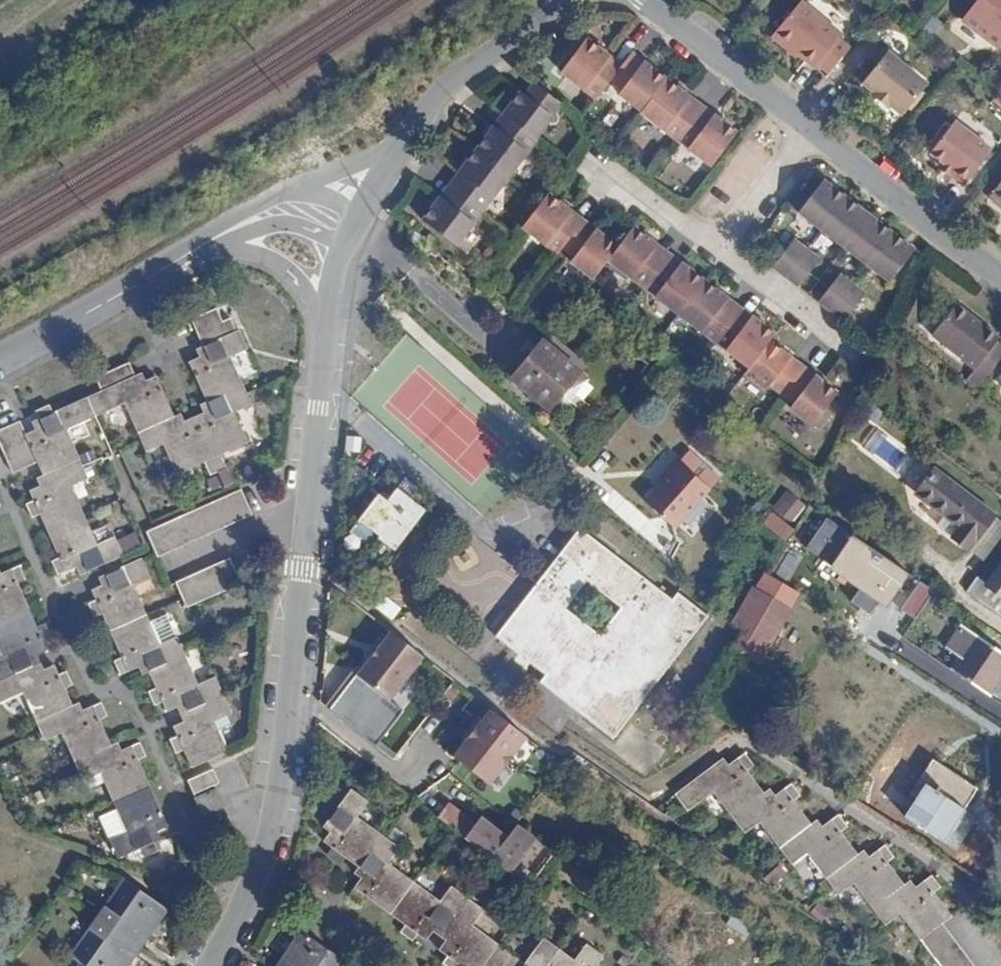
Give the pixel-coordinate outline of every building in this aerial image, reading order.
[(957,18),(995,46),(1000,38),(1000,0),(971,0),(957,18)] [(800,10),(781,37),(795,46),(823,28),(800,10)] [(585,89),(599,71),(642,105),(704,154),(727,126),(703,107),(699,113),(675,95),(679,88),(621,43),(612,56),(607,62),(596,54),(600,47),(576,28),(551,62),(585,89)] [(795,47),(792,52),(812,66),(814,63),(827,71),(847,46),(823,28),(795,46),(795,47)] [(775,44),(787,52),(795,46),(781,37),(780,37),(775,44)] [(596,54),(607,62),(612,56),(600,47),(596,54)] [(884,50),(859,80),(874,91),(872,93),(888,105),(889,103),(900,111),(923,81),(884,50)] [(493,125),(457,171),(463,175),(445,198),(440,193),(421,218),(455,243),(496,192),(536,143),(534,141),(562,104),(535,84),(527,95),(520,90),(503,113),(509,117),(499,129),(493,125)] [(675,95),(699,113),(703,107),(679,88),(675,95)] [(503,113),(493,125),(499,129),(509,117),(503,113)] [(953,117),(929,150),(940,159),(953,169),(950,174),(961,182),(990,144),(953,117)] [(937,164),(950,174),(953,169),(940,159),(937,164)] [(457,171),(440,193),(445,198),(463,175),(457,171)] [(812,204),(902,275),(924,248),(834,176),(812,204)] [(1000,204),(1000,181),(990,196),(1000,204)] [(521,226),(555,252),(560,245),(573,255),(568,262),(591,280),(607,260),(645,290),(749,370),(746,374),(761,385),(765,380),(792,402),(789,407),(812,426),(838,393),(771,341),(775,336),(750,317),(744,324),(722,307),(728,300),(681,264),(675,271),(652,253),(657,246),(633,228),(617,247),(589,226),(581,220),(575,227),(564,219),(569,211),(546,194),(521,226)] [(564,219),(575,227),(581,220),(569,211),(564,219)] [(652,253),(675,271),(681,264),(670,256),(657,246),(652,253)] [(809,251),(790,275),(816,297),(835,273),(809,251)] [(857,292),(839,316),(859,332),(877,309),(857,292)] [(722,307),(744,324),(750,317),(728,300),(722,307)] [(975,366),(965,378),(977,388),(1000,358),(1000,342),(997,339),(1000,334),(957,301),(932,332),(975,366)] [(46,515),(64,559),(56,562),(61,577),(88,566),(91,575),(129,560),(122,544),(103,551),(78,484),(96,477),(77,427),(139,403),(162,460),(180,453),(193,482),(220,471),(223,479),(252,468),(249,460),(266,454),(254,424),(274,416),(254,366),(276,357),(268,337),(266,338),(261,325),(252,328),(246,314),(222,324),(234,357),(213,365),(232,414),(191,430),(171,381),(153,388),(144,365),(109,378),(114,392),(67,411),(64,402),(49,408),(55,425),(36,433),(31,419),(4,430),(21,472),(48,462),(56,483),(37,491),(41,501),(33,504),(38,518),(46,515)] [(679,341),(690,325),(678,317),(667,333),(679,341)] [(541,340),(511,375),(547,407),(578,372),(541,340)] [(678,461),(711,490),(721,479),(688,449),(678,461)] [(647,503),(676,529),(711,490),(678,461),(665,476),(668,479),(647,503)] [(918,496),(961,529),(955,538),(970,549),(994,516),(935,472),(918,496)] [(371,496),(353,521),(373,537),(371,539),(388,553),(420,513),(391,490),(381,503),(371,496)] [(783,493),(774,509),(796,522),(806,506),(783,493)] [(167,532),(177,558),(261,526),(251,499),(167,532)] [(768,512),(761,525),(790,539),(796,525),(768,512)] [(917,578),(828,518),(807,549),(866,589),(857,602),(875,614),(882,603),(894,611),(917,578)] [(527,621),(511,609),(492,633),(540,672),(536,678),(611,736),(649,688),(708,615),(677,590),(671,598),(578,525),(536,578),(531,584),(547,597),(527,621)] [(10,651),(0,655),(0,698),(25,689),(46,741),(66,734),(85,782),(104,775),(129,839),(111,847),(117,864),(137,857),(140,865),(154,859),(148,842),(168,834),(142,768),(151,764),(146,750),(116,761),(102,725),(111,721),(105,707),(77,717),(67,692),(75,689),(69,674),(61,677),(58,668),(39,675),(30,654),(49,648),(45,638),(54,635),(48,621),(40,623),(23,580),(31,577),(26,562),(0,572),(0,626),(10,651)] [(97,609),(101,623),(110,620),(127,663),(119,666),(124,680),(152,669),(164,697),(155,701),(160,715),(170,712),(173,720),(189,713),(196,730),(180,737),(183,747),(174,751),(180,765),(189,761),(196,779),(232,766),(219,733),(238,726),(224,693),(205,700),(185,649),(167,656),(140,588),(159,581),(153,564),(117,578),(121,588),(101,595),(105,605),(97,609)] [(195,583),(206,611),(255,592),(245,564),(195,583)] [(979,600),(1000,615),(1000,568),(990,582),(979,600)] [(761,589),(794,610),(803,597),(771,576),(769,575),(761,589)] [(969,593),(979,600),(990,582),(980,576),(969,593)] [(935,590),(922,582),(904,609),(917,618),(935,590)] [(757,586),(733,625),(742,633),(733,647),(759,664),(781,628),(794,610),(761,589),(757,586)] [(954,672),(989,695),(1000,675),(1000,654),(959,627),(945,649),(961,660),(954,672)] [(424,659),(393,634),(381,650),(383,652),(374,663),(372,662),(360,678),(391,703),(424,659)] [(525,737),(491,711),(481,724),(465,744),(455,757),(489,784),(525,737)] [(465,744),(481,724),(475,723),(463,738),(465,744)] [(904,759),(952,791),(962,776),(913,744),(904,759)] [(939,965),(974,965),(942,923),(951,916),(933,891),(939,887),(930,874),(908,890),(887,860),(892,856),(883,844),(862,860),(841,831),(848,826),(839,813),(816,829),(794,799),(799,796),(789,782),(768,798),(746,769),(753,764),(743,751),(721,767),(717,761),(672,794),(685,810),(711,791),(744,834),(760,823),(792,865),(807,854),(838,895),(853,884),(884,926),(900,915),(939,965)] [(898,784),(885,805),(903,816),(924,784),(947,798),(952,791),(904,759),(891,779),(898,784)] [(358,902),(363,896),(398,922),(394,928),(405,937),(411,930),(421,937),(434,921),(449,933),(438,949),(450,959),(445,965),(594,965),(601,955),(589,946),(577,962),(543,938),(524,965),(468,923),(480,907),(447,883),(435,899),(381,859),(392,843),(350,811),(363,793),(347,780),(324,812),(333,820),(323,835),(333,843),(328,852),(339,860),(345,853),(364,868),(346,893),(358,902)] [(183,795),(197,830),(224,820),(217,799),(221,797),(215,783),(183,795)] [(924,784),(903,816),(926,832),(947,798),(924,784)] [(439,805),(432,813),(436,816),(458,833),(465,839),(469,842),(479,829),(451,807),(446,812),(439,805)] [(492,860),(509,874),(528,886),(538,873),(540,871),(519,856),(533,837),(518,826),(492,860)] [(165,908),(122,881),(71,962),(77,965),(128,965),(165,908)] [(271,965),(331,965),(350,937),(308,909),(271,965)]
